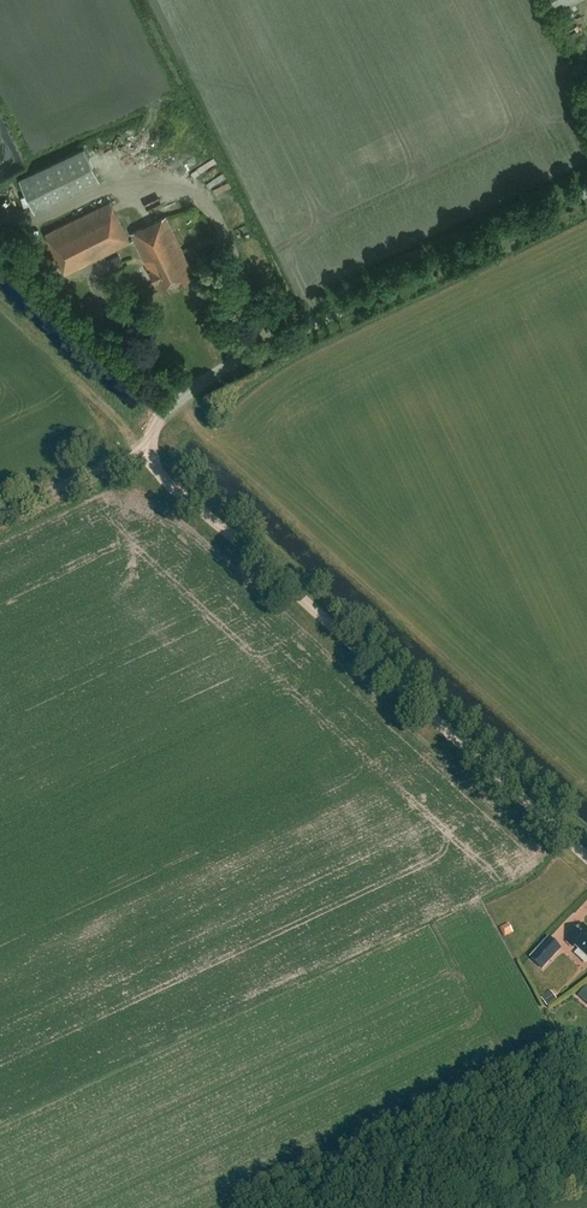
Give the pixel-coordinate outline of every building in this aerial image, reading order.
[(558,10),(578,0),(553,0),(558,10)] [(14,163),(2,140),(0,141),(0,170),(14,163)] [(35,212),(100,181),(84,147),(19,179),(35,212)] [(111,202),(45,233),(65,274),(130,242),(111,202)] [(166,216),(131,233),(160,292),(194,275),(166,216)] [(513,933),(508,924),(500,929),(505,938),(513,933)] [(567,943),(573,948),(575,946),(586,956),(586,930),(582,926),(567,943)] [(543,971),(562,950),(549,938),(530,960),(543,971)] [(578,997),(586,1005),(586,987),(578,997)] [(557,1000),(551,992),(541,999),(547,1007),(557,1000)]
